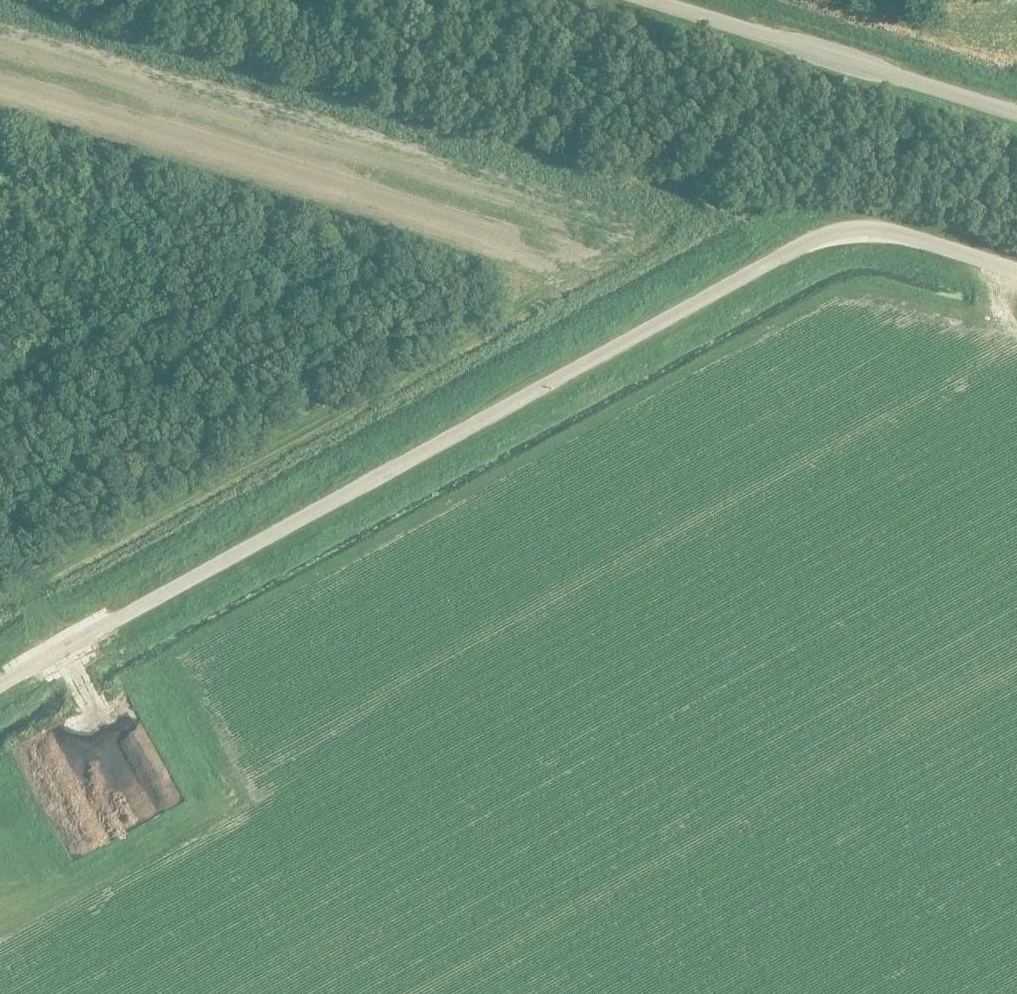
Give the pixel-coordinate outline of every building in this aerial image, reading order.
[(14,760),(50,823),(66,814),(38,764),(55,754),(47,741),(14,760)]
